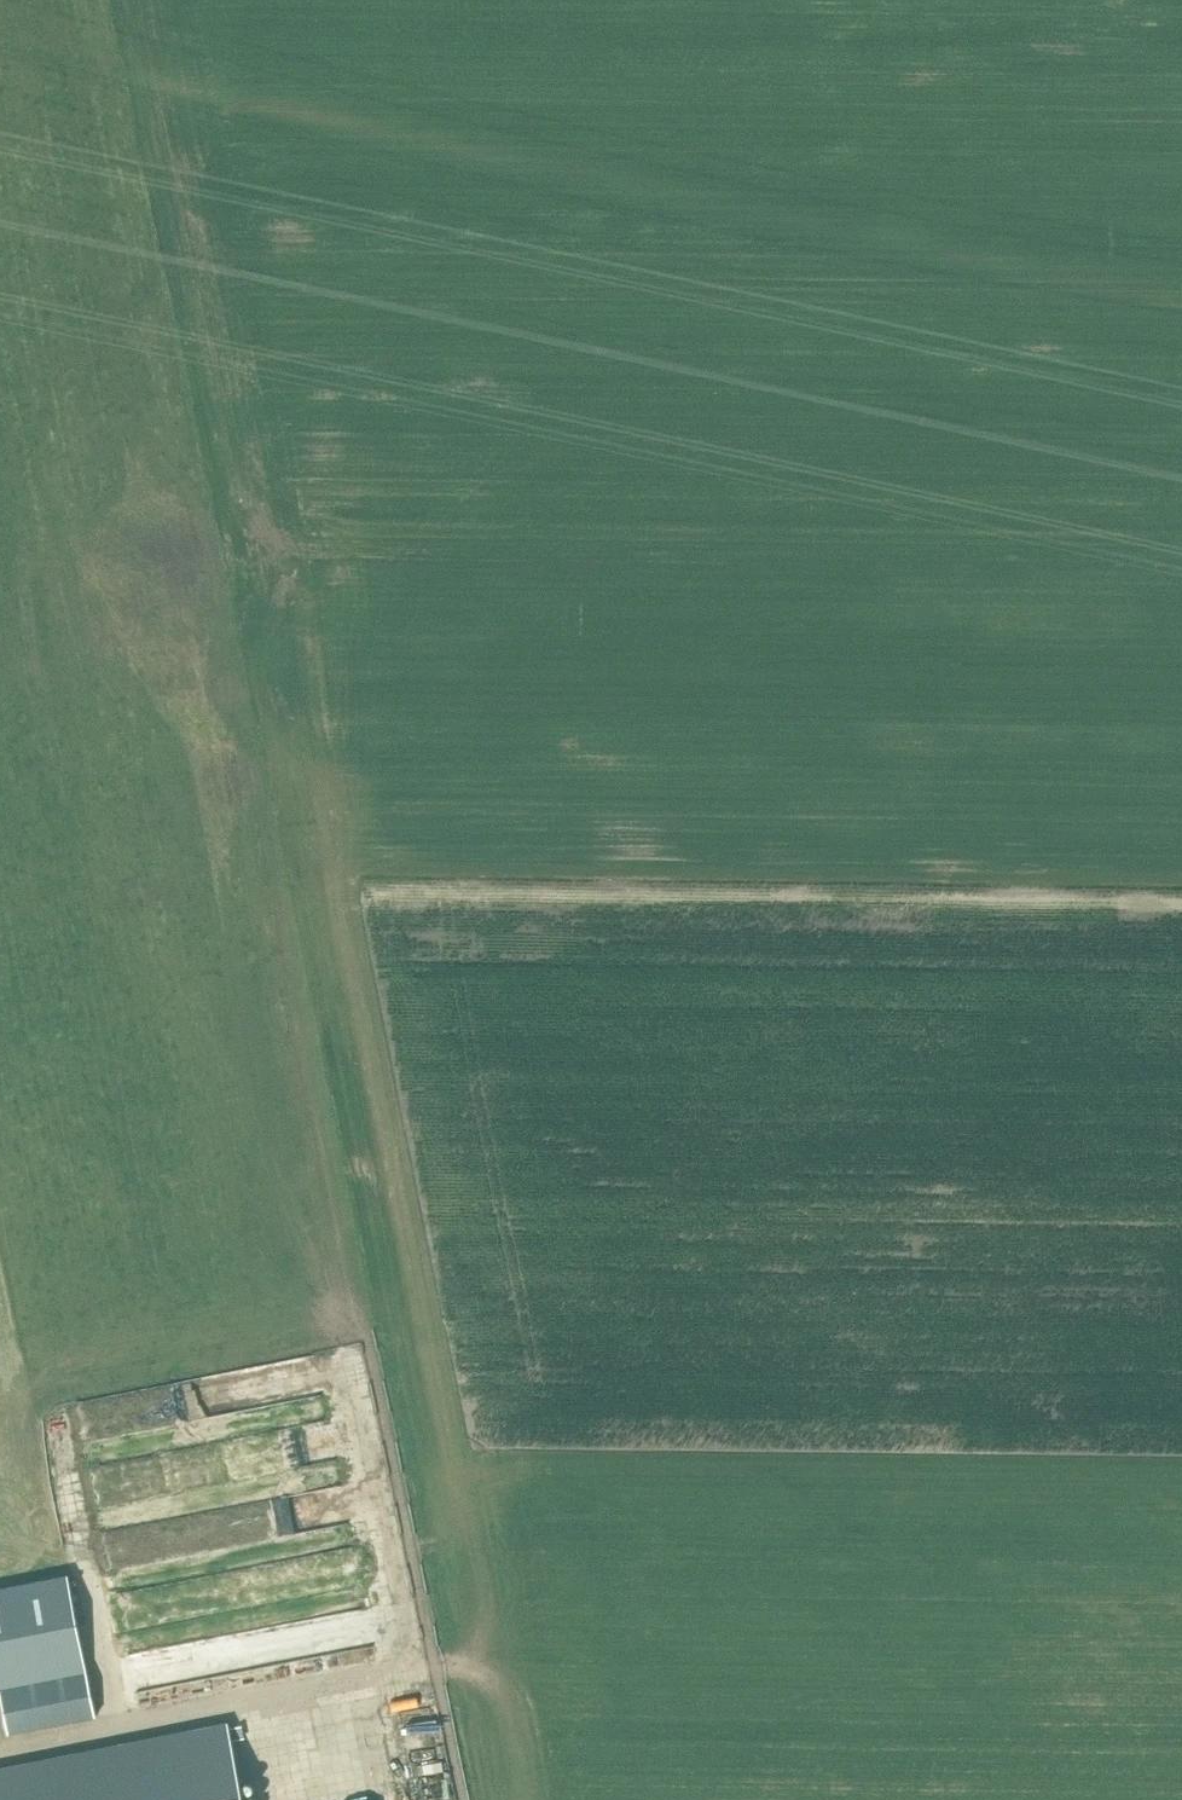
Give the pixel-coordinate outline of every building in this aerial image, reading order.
[(81,1638),(68,1575),(0,1589),(0,1689),(9,1733),(96,1715),(81,1638)] [(229,1725),(0,1771),(0,1799),(244,1799),(229,1725)]
